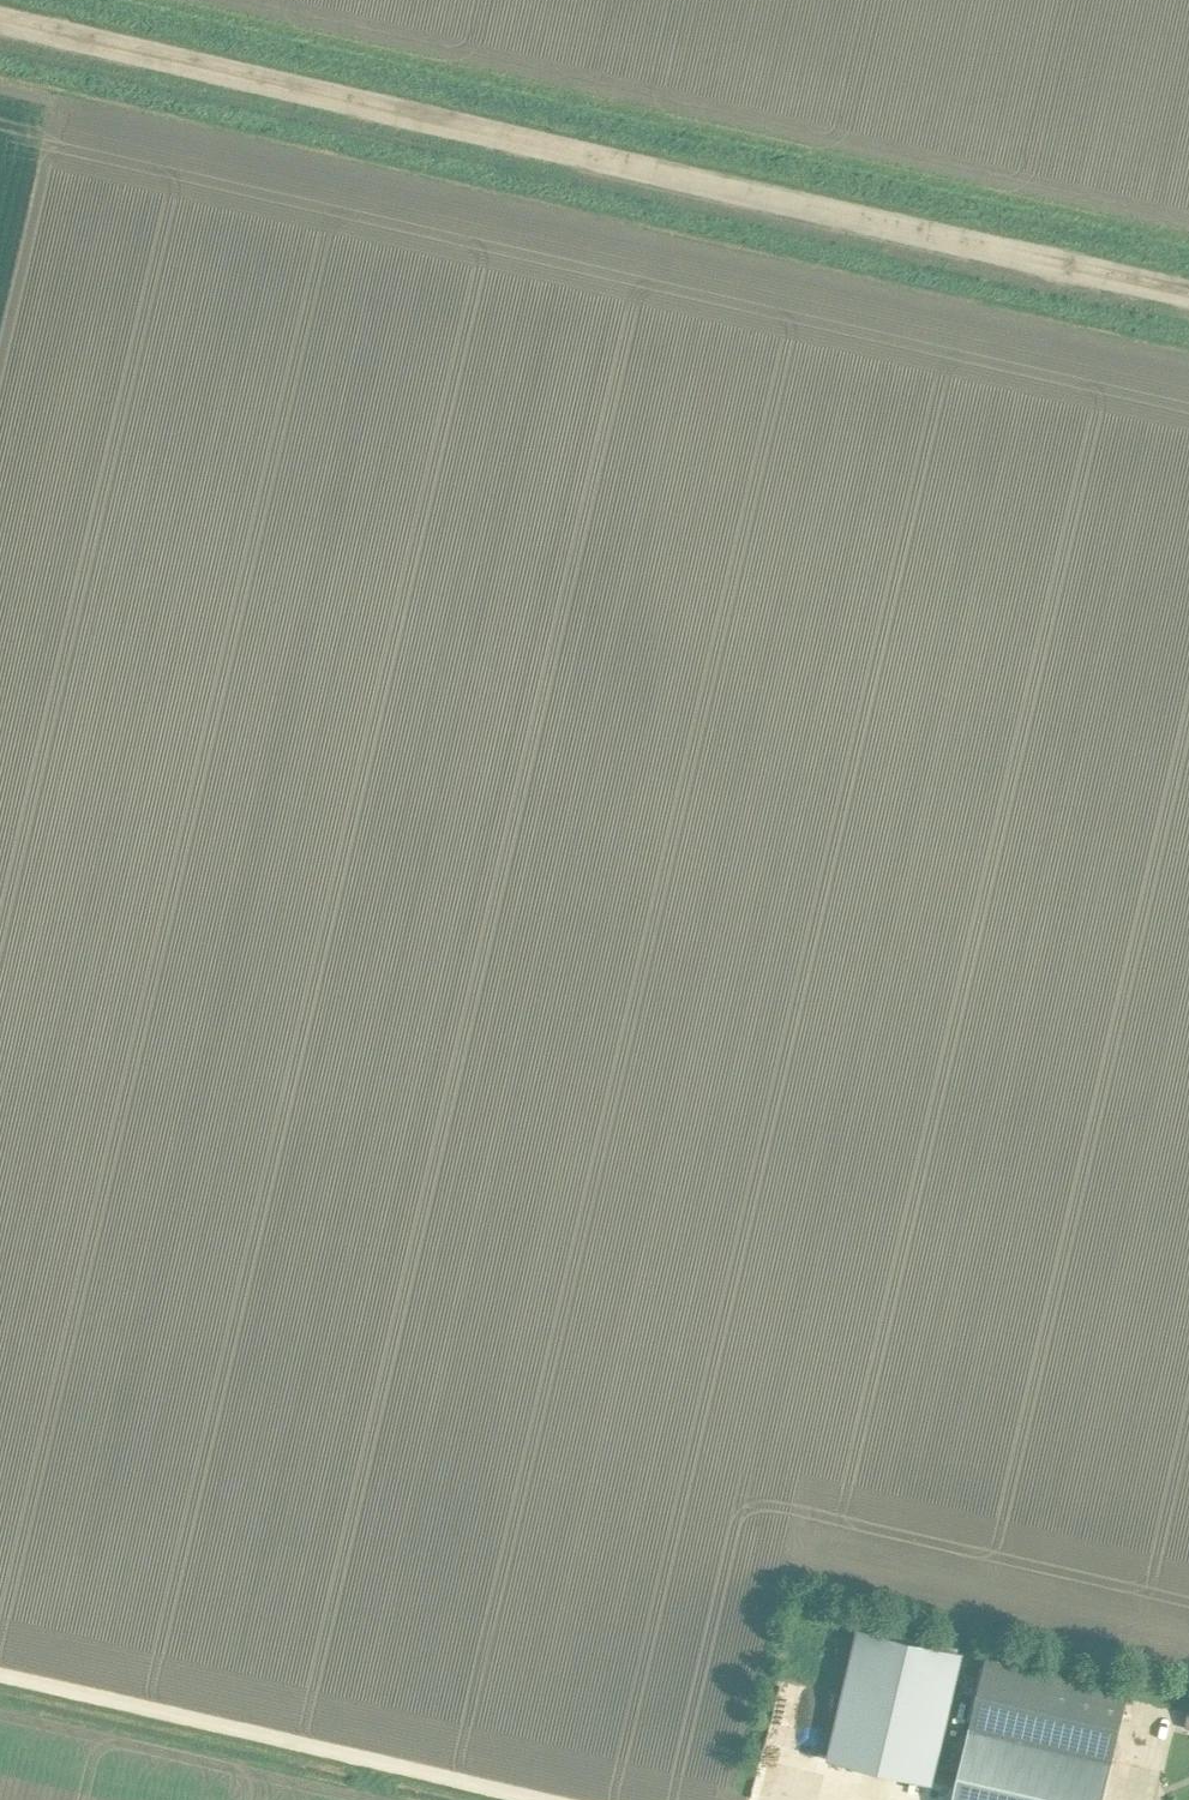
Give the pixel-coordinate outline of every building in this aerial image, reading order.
[(964,1654),(861,1630),(831,1758),(934,1782),(964,1654)] [(1128,1691),(985,1658),(970,1723),(1113,1756),(1128,1691)] [(970,1723),(952,1799),(1103,1799),(1113,1756),(970,1723)]
